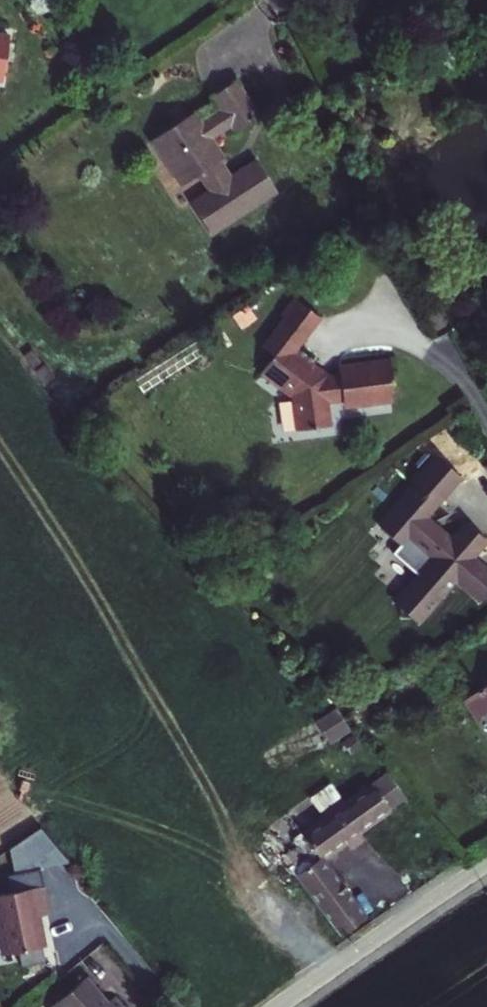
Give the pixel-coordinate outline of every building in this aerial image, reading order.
[(3,85),(10,42),(0,40),(0,84),(3,85)] [(157,145),(186,189),(204,179),(213,196),(195,207),(215,237),(281,194),(262,165),(237,180),(226,164),(229,162),(216,141),(239,127),(243,135),(266,120),(243,84),(220,99),(232,117),(209,131),(200,117),(157,145)] [(323,360),(307,347),(331,316),(300,293),(283,314),(287,316),(264,346),(275,355),(263,372),(278,385),(280,383),(294,394),(298,428),(335,424),(333,402),(349,400),(350,407),(395,402),(394,379),(397,379),(395,359),(346,364),(347,375),(335,375),(320,365),(323,360)] [(465,478),(441,456),(417,483),(420,486),(384,527),(404,546),(397,554),(421,576),(397,603),(402,608),(403,620),(415,619),(421,624),(459,582),(482,604),(486,598),(486,567),(477,558),(486,547),(486,537),(470,523),(456,539),(431,517),(465,478)] [(460,703),(473,725),(486,717),(486,686),(460,703)] [(336,743),(353,729),(336,709),(319,723),(336,743)] [(344,775),(322,788),(332,805),(354,793),(344,775)] [(310,823),(327,852),(352,836),(358,847),(375,836),(371,829),(401,811),(383,783),(357,798),(354,793),(332,805),(334,809),(310,823)] [(29,867),(56,850),(42,827),(15,844),(29,867)] [(365,919),(327,852),(301,868),(339,937),(365,919)] [(10,890),(46,882),(43,867),(7,874),(10,890)] [(46,883),(0,892),(0,915),(7,952),(49,944),(42,912),(51,911),(46,883)] [(54,1006),(133,1006),(122,993),(111,1001),(89,974),(51,1004),(54,1006)]
